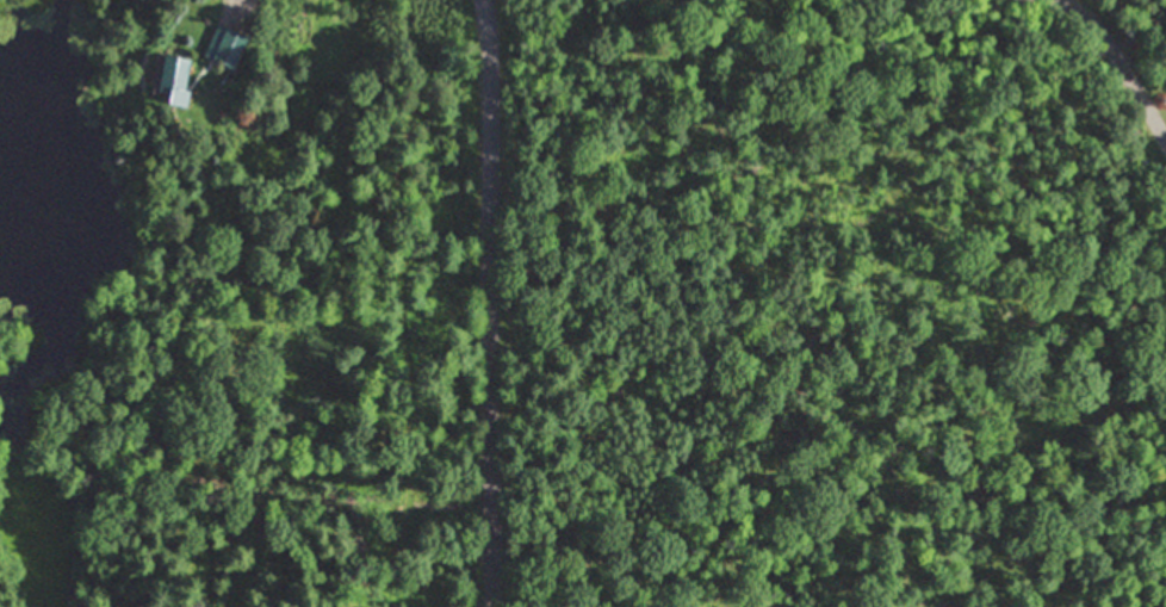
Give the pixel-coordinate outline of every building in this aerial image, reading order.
[(238,69),(252,37),(221,23),(207,55),(238,69)] [(173,94),(171,101),(186,105),(197,61),(167,53),(158,90),(173,94)]
